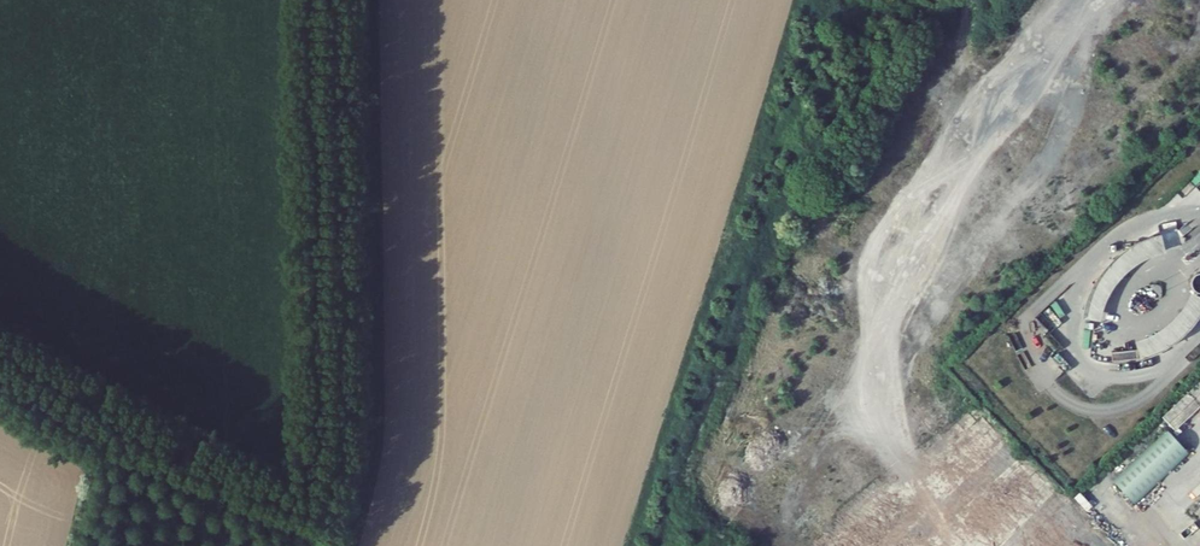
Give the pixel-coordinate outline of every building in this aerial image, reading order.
[(1085,315),(1084,321),(1103,323),(1104,317),(1105,312),(1109,302),(1114,292),(1122,281),(1130,273),(1142,264),(1148,261),(1157,257),(1165,254),(1168,254),(1164,236),(1152,239),(1147,241),(1133,248),(1124,254),(1118,259),(1111,265),(1102,277),(1094,290),(1091,297),(1087,308),(1085,315)] [(1142,359),(1142,358),(1145,358),(1156,354),(1168,348),(1177,342),(1183,337),(1193,327),(1199,317),(1199,297),(1193,294),(1186,307),(1183,311),(1178,318),(1169,326),(1162,332),(1155,336),(1144,341),(1137,343),(1142,359)] [(1113,482),(1134,505),(1190,453),(1168,430),(1113,482)]
